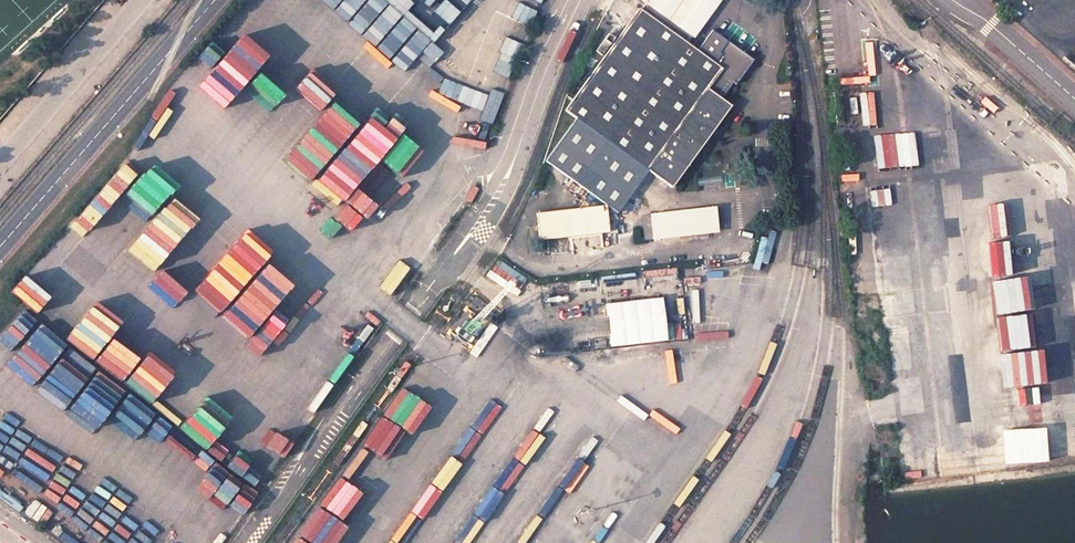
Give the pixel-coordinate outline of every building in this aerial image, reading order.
[(432,40),(466,0),(386,0),(432,40)] [(648,5),(641,13),(639,11),(565,112),(575,119),(546,158),(619,212),(648,173),(672,191),(733,109),(708,91),(722,72),(683,43),(715,0),(641,0),(648,5)] [(712,36),(729,50),(762,6),(755,0),(739,0),(712,36)] [(857,170),(931,164),(929,130),(854,136),(857,170)] [(606,204),(537,211),(540,239),(609,232),(606,204)] [(652,215),(644,214),(646,238),(655,238),(716,231),(713,208),(652,215)] [(989,277),(986,277),(989,313),(1030,309),(1027,274),(1016,274),(1013,240),(986,242),(989,277)] [(68,286),(84,298),(79,304),(88,312),(102,294),(77,275),(68,286)] [(611,346),(666,339),(661,298),(605,304),(611,346)] [(1006,386),(1034,384),(1031,348),(1029,348),(1025,313),(998,316),(1006,386)] [(379,455),(397,427),(379,415),(360,443),(379,455)] [(972,452),(939,454),(940,467),(973,465),(972,452)]
